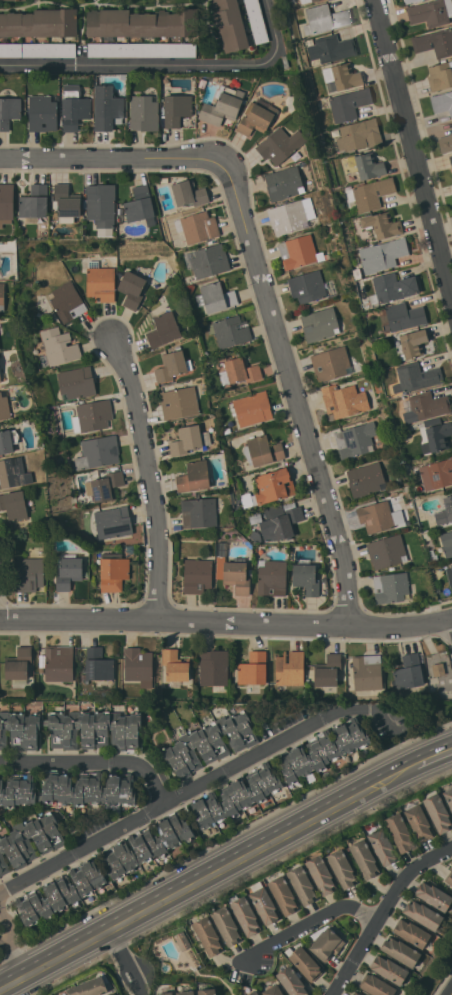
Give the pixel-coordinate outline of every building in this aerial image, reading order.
[(217,12),(214,0),(238,0),(250,47),(225,53),(218,27),(217,28),(213,13),(217,12)] [(256,44),(245,0),(258,0),(269,41),(256,44)] [(406,7),(435,0),(451,0),(451,16),(449,17),(450,22),(434,27),(429,29),(427,20),(411,24),(406,7)] [(351,17),(350,17),(352,23),(332,27),(333,29),(312,34),(312,33),(306,35),(303,25),(309,24),(305,8),(328,3),(330,13),(349,8),(351,17)] [(92,11),(92,10),(98,10),(98,11),(100,11),(100,9),(129,9),(129,13),(181,13),(181,8),(196,8),(196,36),(153,36),(153,38),(143,38),(143,36),(141,36),(141,38),(130,38),(130,36),(127,36),(127,39),(125,39),(125,40),(117,40),(117,36),(114,36),(114,40),(104,40),(104,36),(87,36),(87,11),(92,11)] [(9,39),(0,39),(0,13),(34,13),(34,9),(78,9),(78,36),(48,36),(48,39),(37,39),(37,36),(9,36),(9,39)] [(411,38),(451,27),(451,55),(437,59),(434,48),(415,53),(411,38)] [(339,41),(354,37),(358,54),(354,56),(354,55),(321,64),(320,58),(310,60),(307,46),(316,44),(315,39),(333,35),(332,34),(337,33),(339,41)] [(76,57),(0,57),(0,43),(76,43),(76,57)] [(196,43),(196,56),(88,56),(88,43),(196,43)] [(428,67),(451,61),(451,72),(451,87),(432,92),(428,76),(430,75),(428,67)] [(353,73),(361,71),(364,84),(337,91),(337,90),(329,92),(326,82),(325,82),(322,69),(350,62),(353,73)] [(92,118),(78,118),(78,131),(63,131),(63,119),(62,119),(62,99),(63,99),(63,84),(81,85),(80,98),(92,98),(92,118)] [(95,85),(113,85),(113,97),(124,97),(124,118),(113,118),(113,131),(95,131),(95,85)] [(235,120),(224,116),(220,126),(198,118),(204,102),(216,106),(221,92),(222,93),(224,86),(237,91),(238,89),(245,92),(235,120)] [(355,107),(358,118),(335,124),(329,98),(366,88),(366,87),(369,86),(373,102),(355,107)] [(435,95),(451,91),(451,117),(449,110),(434,113),(430,96),(435,95)] [(52,102),(57,101),(58,130),(49,130),(49,131),(30,131),(29,96),(52,95),(52,102)] [(193,116),(181,116),(181,128),(164,128),(164,125),(161,125),(161,117),(164,117),(164,95),(193,95),(193,116)] [(159,130),(131,130),(130,96),(152,96),(153,101),(159,101),(159,130)] [(10,131),(0,131),(0,99),(21,98),(21,119),(10,119),(10,131)] [(267,110),(270,104),(279,110),(276,116),(274,115),(264,133),(254,127),(249,137),(236,129),(244,115),(248,117),(249,115),(245,113),(251,101),(267,110)] [(341,137),(339,127),(371,119),(371,118),(376,117),(383,143),(369,147),(367,138),(366,138),(368,146),(346,151),(345,149),(339,150),(336,138),(341,137)] [(269,156),(265,159),(255,147),(281,126),(289,137),(298,129),(307,140),(277,166),(269,156)] [(438,138),(451,134),(451,151),(447,152),(442,153),(438,138)] [(387,175),(361,181),(358,170),(346,173),(342,158),(355,155),(356,156),(373,152),(376,163),(384,161),(387,175)] [(305,192),(288,197),(288,198),(272,202),(267,186),(268,185),(265,174),(273,172),(297,165),(305,192)] [(378,196),(381,207),(358,213),(355,200),(349,202),(346,190),(352,188),(352,187),(393,177),(397,192),(378,196)] [(210,201),(194,206),(193,202),(178,207),(172,186),(192,179),(196,190),(206,187),(210,201)] [(3,228),(0,228),(0,183),(14,183),(14,220),(3,220),(3,228)] [(48,184),(47,217),(20,216),(20,196),(31,196),(31,184),(48,184)] [(69,184),(69,199),(81,199),(81,217),(74,217),(74,223),(59,222),(59,217),(58,217),(58,208),(52,208),(53,200),(50,200),(50,194),(55,194),(55,184),(69,184)] [(87,185),(115,184),(116,202),(115,202),(115,227),(97,228),(97,224),(95,224),(95,219),(87,219),(87,185)] [(124,203),(136,200),(133,187),(148,184),(155,217),(128,222),(124,203)] [(317,217),(308,220),(308,221),(302,223),(304,228),(276,236),(274,228),(273,229),(267,209),(311,196),(317,217)] [(207,210),(209,218),(215,216),(221,235),(188,245),(183,230),(178,232),(174,220),(207,210)] [(372,214),(372,215),(389,211),(392,222),(401,220),(404,233),(378,240),(374,225),(372,225),(373,228),(366,229),(366,227),(363,227),(360,217),(372,214)] [(316,253),(323,251),(325,259),(318,261),(286,270),(278,243),(311,233),(316,253)] [(400,238),(405,237),(409,254),(395,258),(397,265),(376,271),(377,272),(366,275),(365,272),(364,272),(363,269),(364,268),(364,266),(363,267),(362,263),(359,249),(400,239),(400,238)] [(222,242),(224,251),(225,250),(231,269),(197,279),(189,252),(222,242)] [(115,268),(115,299),(115,302),(101,302),(101,297),(97,297),(97,302),(95,302),(95,296),(86,296),(87,267),(115,268)] [(147,280),(142,288),(143,289),(140,294),(144,296),(135,311),(123,304),(128,295),(116,289),(127,269),(147,280)] [(327,296),(300,304),(298,296),(293,298),(287,278),(320,269),(327,296)] [(395,271),(397,281),(399,280),(399,279),(415,275),(420,292),(379,303),(379,302),(371,304),(369,295),(377,293),(373,277),(395,271)] [(88,310),(63,324),(49,300),(55,296),(52,291),(71,280),(88,310)] [(239,304),(208,313),(206,305),(199,307),(196,296),(202,294),(200,287),(220,281),(223,293),(235,289),(239,304)] [(408,309),(423,305),(428,323),(423,324),(391,332),(391,331),(384,333),(378,309),(386,307),(385,307),(398,304),(398,303),(405,301),(408,309)] [(309,313),(309,314),(333,306),(340,327),(334,329),(336,335),(308,343),(303,327),(304,326),(301,316),(309,313)] [(171,310),(182,335),(164,343),(165,344),(153,349),(146,333),(157,328),(153,318),(171,310)] [(212,324),(212,322),(239,314),(241,321),(247,319),(248,322),(236,325),(237,329),(249,326),(253,339),(220,348),(215,332),(209,334),(206,326),(212,324)] [(40,331),(58,326),(60,334),(69,331),(72,340),(66,342),(67,346),(78,343),(82,357),(50,366),(40,331)] [(421,343),(424,354),(406,359),(400,336),(425,328),(429,340),(421,343)] [(351,366),(346,367),(348,374),(320,382),(317,374),(316,374),(310,355),(345,345),(351,366)] [(188,371),(172,375),(173,379),(158,383),(154,369),(164,366),(161,354),(183,349),(188,371)] [(247,382),(246,379),(230,383),(224,361),(242,356),(242,357),(245,356),(248,367),(259,363),(263,378),(247,382)] [(418,361),(421,372),(440,367),(444,381),(403,392),(403,391),(395,393),(393,385),(401,383),(397,367),(418,361)] [(83,367),(90,365),(92,376),(93,376),(96,394),(68,399),(67,393),(61,394),(57,372),(83,367)] [(335,419),(333,412),(328,413),(321,388),(336,383),(337,389),(355,384),(358,393),(365,391),(370,408),(335,419)] [(200,413),(165,420),(160,392),(195,386),(200,413)] [(265,420),(241,427),(233,400),(265,390),(270,406),(273,418),(265,420)] [(433,398),(448,394),(451,412),(446,414),(446,413),(406,423),(403,413),(405,412),(403,401),(410,399),(409,397),(412,396),(412,395),(425,392),(425,391),(430,390),(433,398)] [(12,417),(0,419),(0,391),(1,391),(2,396),(8,395),(12,417)] [(78,415),(76,405),(110,399),(113,419),(108,420),(109,427),(82,432),(81,431),(75,432),(72,417),(78,415)] [(442,424),(451,421),(451,435),(447,436),(449,447),(423,454),(421,444),(428,442),(425,427),(424,421),(440,416),(442,424)] [(374,421),(377,430),(376,431),(377,435),(372,436),(373,439),(372,439),(373,444),(367,446),(369,452),(342,460),(338,449),(339,449),(334,433),(374,421)] [(212,444),(187,448),(188,453),(172,456),(169,442),(180,440),(178,428),(181,427),(181,426),(199,423),(200,432),(209,430),(212,444)] [(14,452),(0,454),(0,430),(9,429),(10,430),(16,429),(17,431),(18,432),(19,435),(19,437),(19,440),(19,443),(12,444),(14,452)] [(120,454),(118,454),(120,462),(76,470),(74,458),(87,455),(83,455),(81,441),(116,434),(120,454)] [(255,467),(247,439),(266,434),(269,445),(281,441),(286,458),(255,467)] [(34,482),(0,488),(0,460),(22,456),(25,473),(32,471),(34,482)] [(419,467),(451,457),(451,484),(425,491),(419,467)] [(206,459),(210,487),(192,490),(178,492),(176,476),(188,474),(186,462),(206,459)] [(354,498),(349,481),(350,481),(347,471),(379,461),(385,482),(379,484),(381,489),(354,498)] [(258,505),(254,493),(259,491),(255,476),(286,466),(286,467),(288,467),(296,493),(258,505)] [(125,484),(114,486),(116,499),(95,502),(93,494),(87,495),(85,482),(91,481),(91,479),(107,477),(106,473),(123,470),(125,484)] [(7,509),(0,510),(0,494),(3,494),(3,492),(24,489),(29,518),(9,521),(7,509)] [(443,497),(451,495),(451,520),(450,521),(437,525),(434,513),(442,511),(442,509),(446,508),(443,497)] [(218,526),(184,528),(183,511),(182,511),(181,500),(216,497),(218,526)] [(396,526),(368,535),(365,523),(361,524),(357,509),(388,500),(396,526)] [(119,507),(127,505),(129,516),(130,516),(133,533),(99,539),(94,512),(119,507)] [(305,519),(294,522),(297,534),(292,536),(293,538),(287,539),(286,537),(276,540),(275,539),(272,540),(271,538),(265,540),(263,535),(259,522),(286,514),(285,510),(301,505),(305,519)] [(439,533),(451,530),(451,557),(446,558),(439,533)] [(408,560),(375,570),(373,562),(372,562),(366,543),(400,533),(408,560)] [(235,594),(235,584),(223,584),(223,578),(216,578),(217,542),(227,542),(227,558),(226,558),(226,562),(247,562),(246,578),(250,578),(250,595),(235,594)] [(130,579),(122,579),(122,592),(101,592),(101,579),(101,558),(102,558),(102,553),(122,553),(122,558),(130,558),(130,579)] [(82,580),(71,580),(71,591),(56,591),(57,574),(60,574),(60,558),(61,558),(61,554),(76,554),(76,558),(83,558),(82,580)] [(44,558),(44,586),(36,586),(36,592),(16,591),(16,558),(44,558)] [(213,560),(212,588),(204,588),(204,594),(184,593),(185,559),(213,560)] [(258,595),(259,566),(260,566),(260,561),(265,561),(287,561),(286,596),(258,595)] [(319,597),(304,596),(304,586),(293,586),(293,564),(316,565),(316,581),(320,581),(319,597)] [(410,593),(404,594),(405,601),(377,604),(373,576),(407,572),(410,593)] [(5,679),(5,660),(6,660),(6,657),(18,657),(18,646),(32,646),(32,662),(28,662),(28,679),(5,679)] [(45,681),(45,676),(45,647),(74,646),(74,681),(45,681)] [(86,680),(86,659),(87,659),(87,647),(103,647),(103,659),(114,659),(115,679),(86,680)] [(153,687),(141,687),(141,680),(125,680),(125,655),(125,647),(140,647),(140,652),(153,652),(153,687)] [(162,648),(178,648),(178,659),(181,659),(181,662),(187,662),(187,659),(189,659),(189,681),(166,681),(166,664),(162,664),(162,648)] [(228,685),(200,685),(200,656),(199,656),(199,651),(210,651),(210,650),(228,650),(228,685)] [(267,651),(267,665),(266,665),(266,684),(238,684),(238,663),(249,663),(249,651),(267,651)] [(304,651),(304,685),(276,685),(276,656),(284,656),(284,651),(286,651),(286,663),(290,663),(290,651),(304,651)] [(393,670),(404,667),(402,655),(418,652),(425,684),(397,690),(393,670)] [(341,653),(341,669),(337,669),(337,686),(315,686),(315,663),(327,663),(327,653),(341,653)] [(382,689),(354,690),(353,656),(381,654),(382,689)] [(432,668),(434,676),(443,674),(442,666),(432,668)] [(6,749),(0,749),(0,711),(9,711),(9,716),(10,716),(10,713),(24,713),(24,716),(30,716),(30,713),(40,713),(40,719),(49,719),(49,715),(50,715),(50,712),(64,712),(64,716),(70,716),(70,712),(90,712),(90,715),(95,715),(95,711),(109,711),(109,712),(121,712),(121,716),(126,716),(126,715),(131,715),(131,712),(139,712),(139,711),(140,711),(140,712),(141,712),(141,713),(143,713),(143,721),(141,721),(141,729),(139,729),(139,749),(126,749),(126,750),(112,750),(112,733),(112,729),(108,729),(108,747),(95,747),(95,748),(82,748),(82,728),(78,728),(78,732),(77,732),(77,743),(78,743),(78,749),(64,749),(64,748),(51,748),(51,729),(49,729),(49,725),(40,725),(40,729),(37,729),(37,750),(24,750),(24,748),(11,748),(11,731),(6,731),(6,749)] [(248,748),(247,746),(235,752),(232,747),(226,735),(222,738),(230,753),(219,759),(218,758),(206,764),(197,746),(193,748),(203,767),(191,773),(192,774),(180,781),(170,763),(168,764),(162,753),(163,752),(162,751),(166,748),(166,747),(170,745),(172,748),(175,745),(174,744),(176,743),(169,731),(181,724),(186,733),(187,732),(188,733),(197,728),(198,731),(225,716),(226,719),(231,716),(232,719),(246,711),(253,724),(250,725),(259,741),(248,748)] [(208,793),(208,792),(211,790),(212,791),(214,790),(221,806),(222,805),(221,803),(224,802),(222,799),(223,799),(219,790),(221,790),(221,789),(222,788),(221,786),(227,783),(229,785),(230,784),(231,785),(232,785),(231,783),(238,780),(237,778),(241,776),(247,788),(250,787),(249,784),(250,784),(246,776),(249,774),(248,771),(255,768),(256,771),(258,770),(256,767),(262,764),(261,763),(265,761),(266,762),(268,761),(275,776),(278,775),(280,780),(285,777),(281,769),(283,768),(278,757),(281,755),(281,753),(287,750),(288,752),(290,751),(289,749),(301,744),(306,756),(309,754),(310,756),(311,756),(309,753),(310,752),(307,744),(310,742),(309,740),(315,737),(317,739),(318,739),(316,735),(322,732),(322,731),(325,729),(326,730),(328,729),(335,744),(337,744),(335,741),(338,740),(332,728),(351,719),(350,718),(354,716),(354,718),(357,716),(364,731),(366,730),(372,743),(365,746),(366,747),(360,749),(359,747),(357,748),(358,749),(353,751),(354,752),(350,754),(349,752),(337,758),(338,759),(332,762),(331,759),(329,760),(330,762),(325,764),(327,769),(323,771),(322,770),(317,773),(316,769),(310,771),(312,774),(307,776),(306,775),(303,777),(302,775),(297,777),(299,782),(295,784),(294,783),(289,785),(288,782),(283,785),(284,787),(277,790),(278,792),(273,794),(272,792),(269,793),(270,794),(265,796),(267,800),(262,803),(262,802),(257,804),(256,801),(251,803),(252,806),(244,810),(243,808),(238,810),(240,815),(235,817),(235,815),(219,823),(218,821),(215,822),(216,823),(212,825),(213,826),(207,829),(206,827),(201,829),(194,815),(195,815),(189,802),(208,793)] [(4,804),(0,804),(0,775),(2,775),(2,789),(7,789),(7,777),(11,777),(11,775),(18,775),(18,778),(20,778),(20,774),(27,774),(27,773),(31,773),(31,775),(33,775),(33,792),(35,792),(35,795),(43,795),(43,784),(46,784),(46,772),(49,772),(49,769),(57,769),(57,772),(59,772),(59,773),(71,773),(71,787),(76,787),(76,785),(77,785),(77,775),(80,775),(80,773),(88,773),(88,775),(89,775),(89,772),(96,772),(96,771),(100,771),(100,773),(102,773),(102,791),(105,791),(105,787),(107,787),(107,774),(128,774),(128,773),(131,773),(131,775),(133,775),(133,792),(136,792),(136,805),(129,805),(129,809),(122,809),(122,803),(120,803),(120,813),(116,813),(112,808),(105,808),(105,803),(97,803),(97,804),(91,804),(91,801),(89,801),(89,802),(84,802),(84,807),(78,807),(78,805),(74,805),(74,803),(68,803),(68,804),(62,804),(62,801),(58,801),(58,799),(53,799),(53,803),(48,803),(48,801),(42,801),(42,800),(35,800),(35,806),(23,806),(23,803),(20,803),(20,805),(15,805),(15,809),(10,809),(10,808),(4,808),(4,804)] [(447,784),(451,786),(451,813),(449,807),(450,807),(443,793),(446,791),(447,784)] [(448,816),(451,825),(451,828),(449,829),(449,830),(440,835),(422,800),(424,799),(423,796),(436,789),(437,793),(438,793),(450,816),(448,816)] [(431,826),(428,827),(433,837),(421,843),(420,842),(419,842),(404,811),(407,810),(408,802),(416,805),(419,803),(431,826)] [(2,850),(0,850),(0,838),(6,835),(7,837),(11,835),(10,832),(15,830),(13,826),(22,822),(24,825),(28,823),(28,821),(33,819),(34,821),(46,815),(45,814),(51,811),(59,826),(58,827),(66,843),(55,849),(54,848),(42,855),(32,836),(30,837),(30,836),(28,837),(35,850),(38,856),(27,862),(28,864),(15,871),(6,852),(4,853),(2,850)] [(109,869),(101,853),(103,852),(103,851),(106,849),(106,850),(113,846),(114,848),(116,847),(115,846),(116,845),(115,843),(124,839),(130,852),(133,850),(134,852),(135,852),(128,837),(129,836),(129,835),(132,833),(132,834),(140,830),(141,833),(143,833),(141,830),(148,827),(149,829),(153,827),(158,838),(160,838),(159,836),(161,835),(155,823),(168,815),(175,811),(176,813),(179,812),(185,822),(187,821),(195,836),(191,839),(191,840),(187,843),(184,839),(180,841),(181,843),(177,845),(178,846),(173,849),(172,847),(167,849),(169,853),(165,855),(165,856),(160,859),(158,855),(153,858),(152,856),(150,857),(152,860),(147,863),(146,860),(135,866),(136,868),(128,872),(126,870),(126,872),(124,873),(125,874),(114,881),(110,875),(109,876),(106,870),(109,869)] [(412,835),(409,836),(414,846),(411,847),(412,849),(402,854),(384,820),(400,812),(412,835)] [(395,849),(392,851),(397,858),(395,859),(396,861),(386,866),(385,864),(384,865),(367,835),(371,833),(367,827),(374,823),(378,830),(382,827),(395,849)] [(376,861),(375,862),(380,872),(376,874),(377,875),(367,880),(349,847),(364,838),(376,861)] [(326,857),(342,848),(354,871),(352,872),(357,881),(354,883),(354,884),(344,890),(326,857)] [(11,870),(0,876),(0,850),(8,865),(8,864),(11,870)] [(321,854),(333,877),(331,878),(336,888),(332,890),(333,891),(323,896),(305,862),(321,854)] [(109,876),(105,878),(108,882),(102,885),(103,887),(98,889),(97,887),(93,888),(94,890),(92,891),(93,892),(81,899),(82,901),(79,903),(79,904),(75,907),(73,904),(73,905),(72,902),(68,905),(68,906),(65,908),(65,909),(60,912),(58,910),(54,912),(57,917),(47,922),(45,917),(38,920),(39,922),(34,925),(33,924),(27,928),(21,916),(23,915),(15,900),(16,899),(16,898),(20,896),(20,897),(27,893),(28,895),(29,895),(28,892),(35,889),(36,891),(40,889),(44,898),(47,896),(42,885),(56,879),(55,878),(62,875),(63,876),(66,875),(70,883),(74,881),(69,871),(71,870),(70,869),(74,867),(81,864),(82,866),(83,865),(83,864),(82,861),(92,857),(98,869),(100,868),(102,872),(106,870),(109,876)] [(286,873),(302,864),(314,887),(312,888),(317,898),(314,900),(314,901),(305,906),(286,873)] [(450,869),(451,866),(451,887),(446,883),(447,882),(444,880),(451,870),(450,869)] [(295,897),(293,898),(299,908),(295,910),(295,911),(286,916),(268,883),(283,875),(295,897)] [(433,885),(451,897),(451,900),(451,913),(451,914),(446,910),(444,913),(416,895),(417,893),(415,892),(421,882),(423,883),(424,882),(432,887),(433,885)] [(249,894),(265,886),(277,908),(274,909),(279,917),(277,918),(278,920),(268,925),(267,924),(265,925),(249,894)] [(257,918),(256,919),(261,929),(257,931),(258,932),(248,938),(230,903),(228,898),(236,894),(238,899),(245,895),(257,918)] [(408,902),(412,904),(414,901),(421,905),(422,904),(444,917),(439,926),(444,929),(440,935),(402,912),(408,902)] [(211,914),(226,905),(238,928),(237,929),(242,938),(238,940),(239,941),(229,947),(211,914)] [(192,924),(207,916),(220,938),(218,939),(223,948),(219,950),(220,952),(211,957),(192,924)] [(392,931),(397,924),(398,924),(401,919),(409,923),(410,921),(431,934),(428,939),(430,939),(432,946),(424,947),(422,949),(392,931)] [(341,948),(336,954),(334,953),(326,962),(309,948),(316,940),(310,935),(328,924),(345,942),(341,948)] [(191,945),(182,951),(174,935),(183,930),(191,945)] [(421,954),(416,962),(421,965),(418,970),(413,967),(412,968),(380,949),(386,939),(389,941),(391,937),(399,942),(399,940),(421,954)] [(321,967),(319,968),(322,972),(311,982),(288,957),(301,945),(321,967)] [(409,971),(400,986),(386,978),(381,975),(381,974),(371,968),(372,966),(370,966),(376,956),(378,957),(379,955),(386,960),(388,958),(409,971)] [(304,987),(310,994),(291,994),(276,975),(290,965),(305,986),(304,987)] [(397,989),(393,994),(375,994),(359,985),(366,974),(368,975),(369,974),(371,975),(372,974),(397,989)] [(109,992),(101,994),(69,994),(67,989),(102,975),(109,992)] [(277,983),(284,994),(264,994),(262,992),(277,983)]
